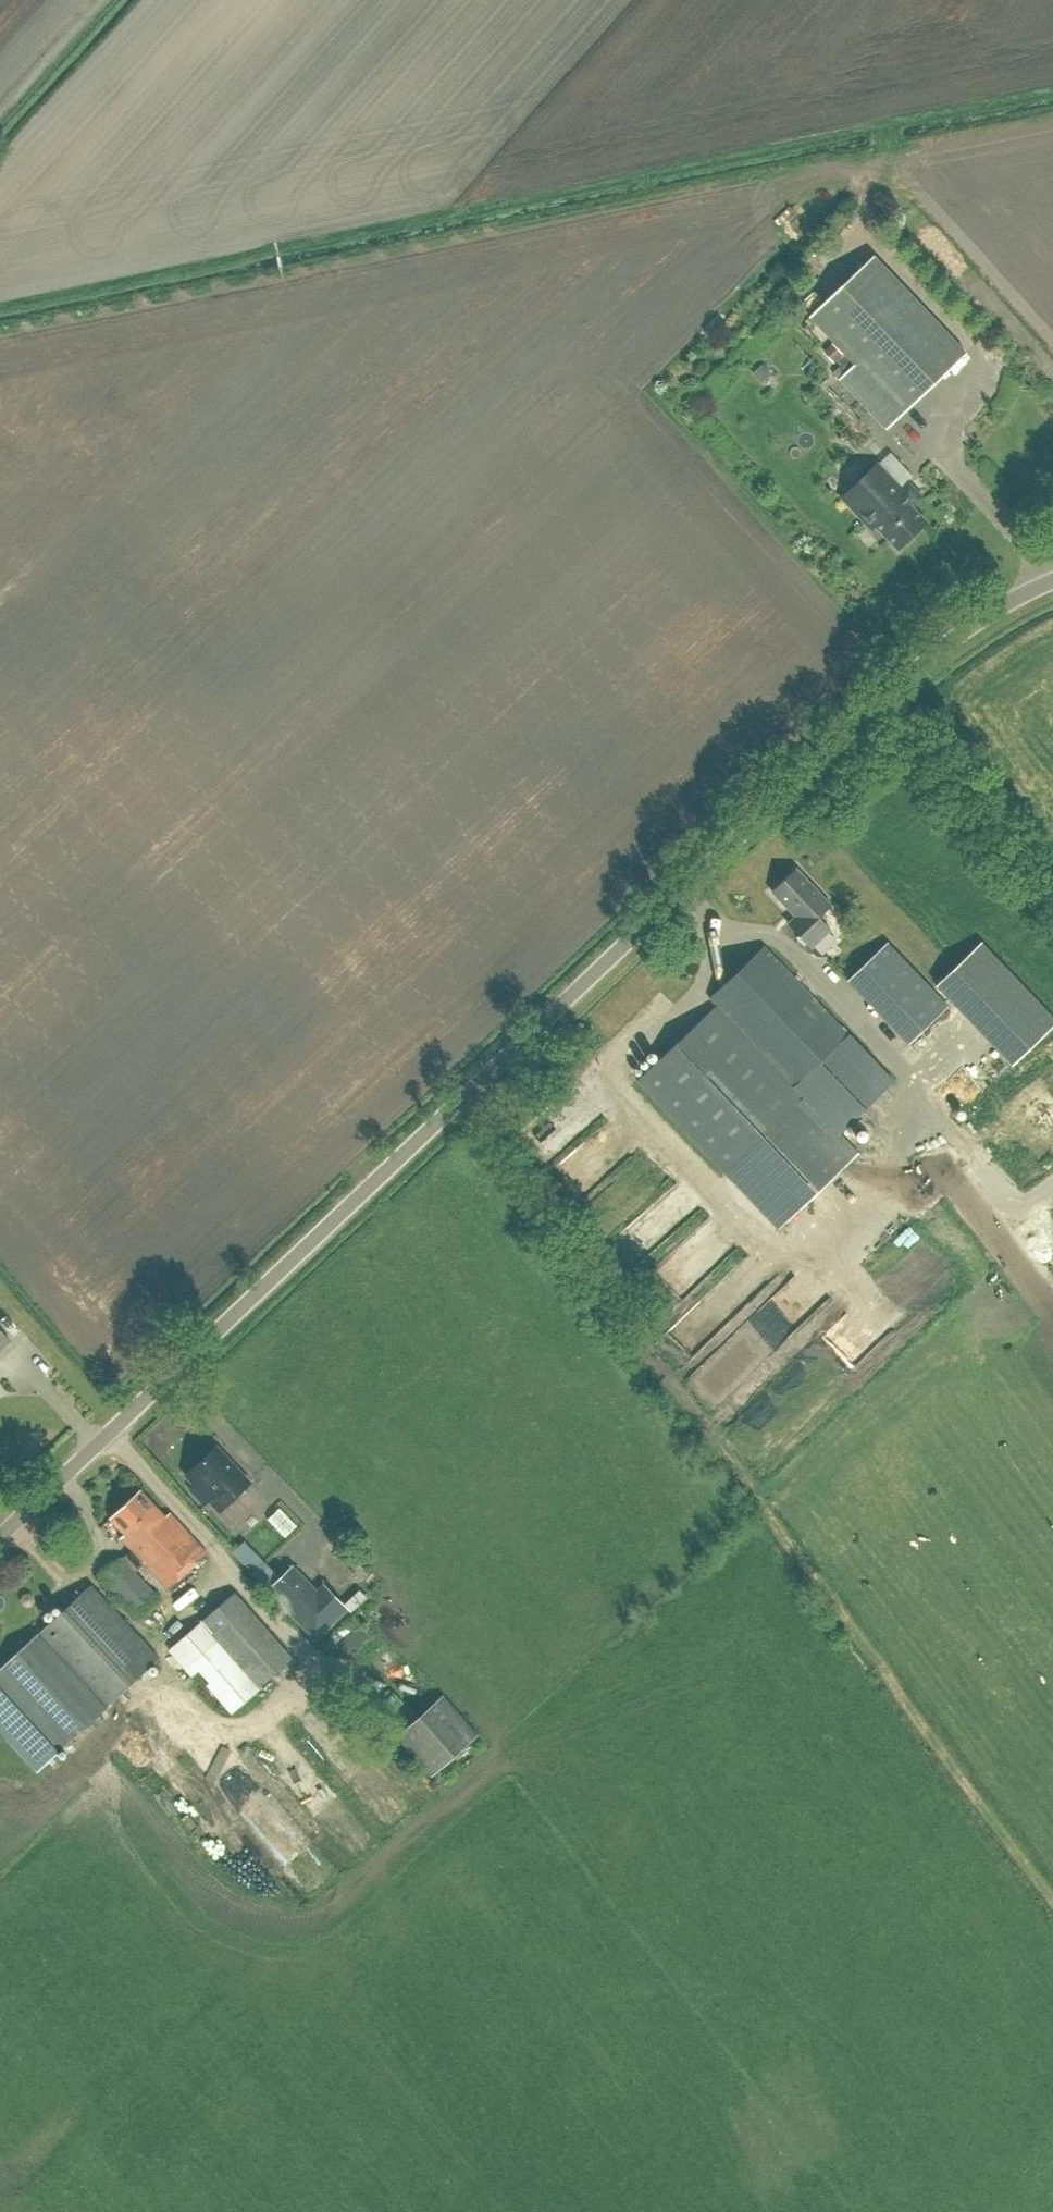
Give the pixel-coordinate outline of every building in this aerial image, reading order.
[(885,428),(965,352),(874,256),(810,317),(854,364),(839,379),(885,428)] [(871,528),(875,524),(898,548),(925,522),(911,508),(922,497),(908,483),(899,491),(892,483),(894,481),(877,463),(842,497),(871,528)] [(787,922),(812,948),(832,930),(820,917),(833,905),(803,872),(776,897),(794,916),(787,922)] [(1052,1024),(1052,1008),(1052,1007),(1029,986),(1024,977),(1010,964),(1003,954),(987,939),(959,957),(939,979),(945,988),(970,1011),(976,1021),(997,1040),(1005,1052),(1013,1060),(1035,1035),(1052,1024)] [(950,1005),(888,940),(847,979),(908,1045),(950,1005)] [(636,1080),(725,1174),(777,1228),(859,1151),(840,1132),(896,1080),(765,944),(707,998),(715,1005),(636,1080)] [(965,1090),(983,1097),(988,1085),(970,1079),(965,1090)] [(1038,1107),(1032,1120),(1047,1127),(1052,1114),(1038,1107)] [(909,1228),(894,1242),(916,1264),(931,1250),(909,1228)] [(12,1340),(0,1327),(0,1352),(12,1340)] [(192,1487),(206,1503),(207,1502),(205,1499),(208,1496),(221,1509),(249,1483),(215,1447),(187,1473),(196,1483),(192,1487)] [(124,1533),(119,1538),(129,1549),(102,1574),(140,1615),(161,1596),(138,1571),(145,1564),(168,1588),(208,1551),(170,1510),(165,1515),(141,1488),(109,1517),(124,1533)] [(316,1640),(348,1609),(323,1584),(317,1590),(293,1565),(268,1590),(316,1640)] [(38,1771),(55,1755),(161,1656),(93,1582),(0,1669),(0,1730),(38,1771)] [(294,1656),(235,1590),(168,1648),(189,1671),(220,1642),(260,1687),(294,1656)] [(441,1694),(395,1735),(430,1775),(477,1735),(441,1694)] [(310,1817),(329,1807),(292,1739),(273,1749),(310,1817)]
